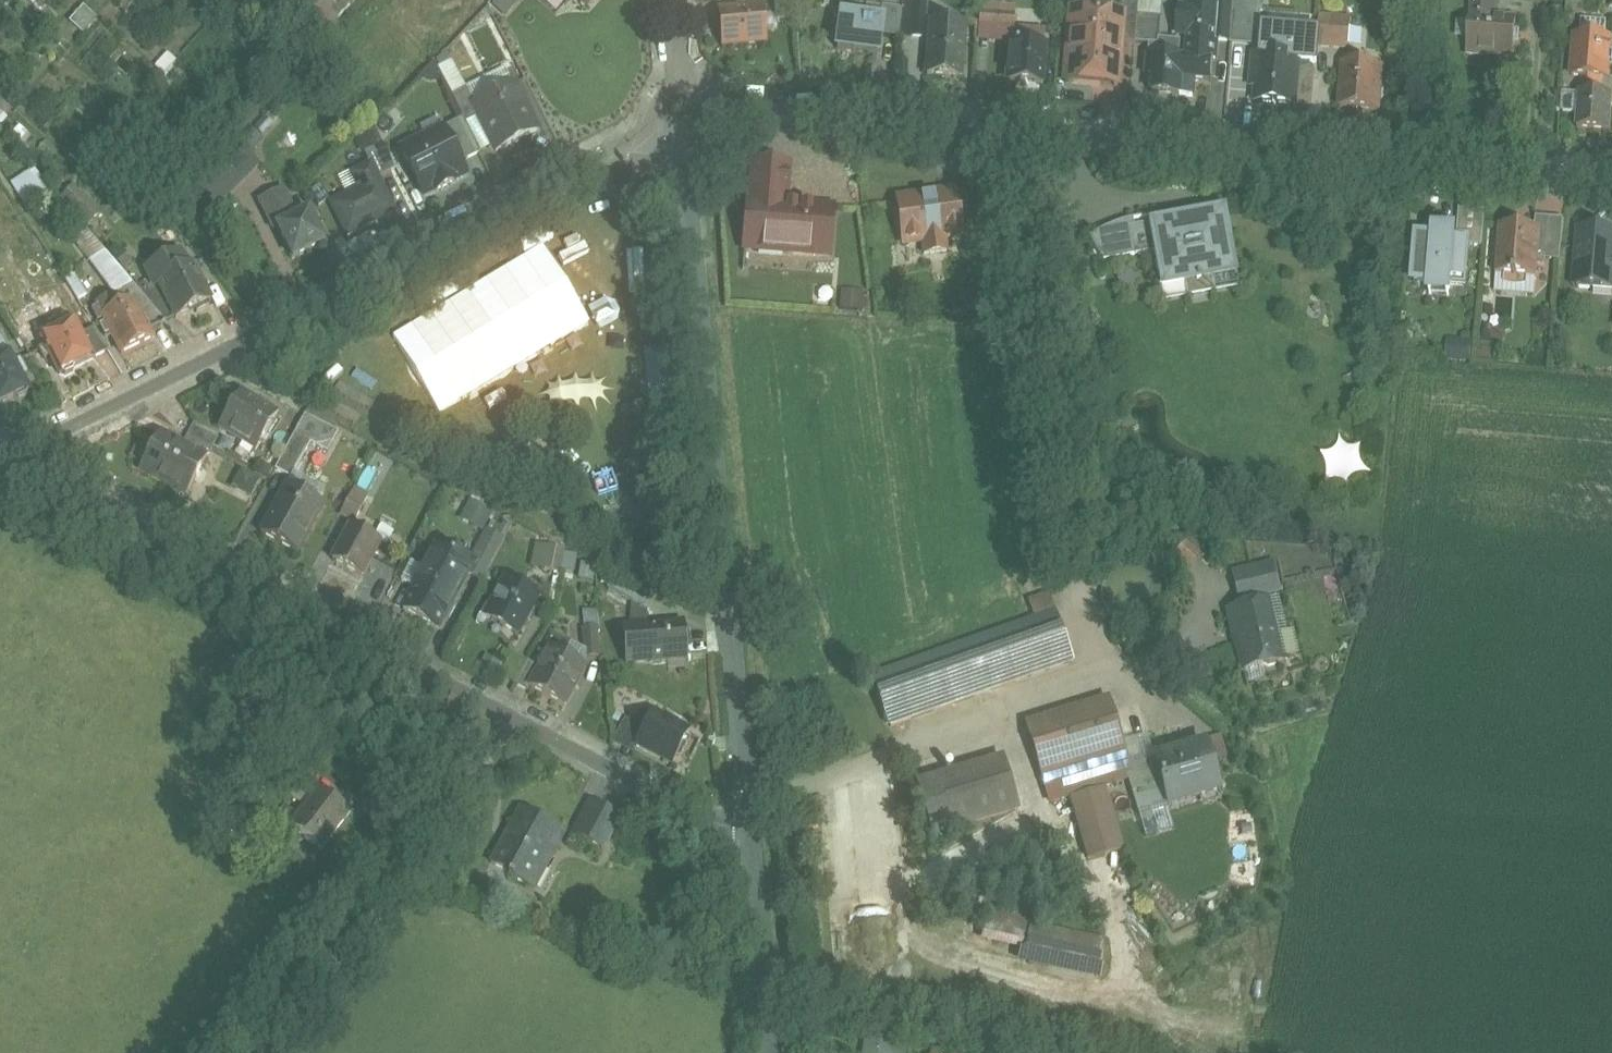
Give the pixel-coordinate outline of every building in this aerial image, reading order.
[(292,6),(323,35),(357,0),(297,0),(292,6)] [(517,0),(499,0),(494,6),(506,17),(519,2),(517,0)] [(902,37),(925,39),(928,0),(905,0),(902,37)] [(1121,20),(1122,20),(1120,43),(1136,44),(1138,15),(1139,0),(1123,0),(1121,20)] [(1216,10),(1220,11),(1218,41),(1232,42),(1235,0),(1217,0),(1216,10)] [(1233,44),(1260,46),(1264,0),(1236,0),(1233,44)] [(1474,9),(1496,10),(1496,0),(1475,0),(1474,9)] [(872,6),(870,19),(883,21),(881,37),(898,39),(902,10),(872,6)] [(758,7),(719,11),(722,45),(761,42),(758,7)] [(1015,10),(981,7),(978,38),(1012,40),(1015,10)] [(97,19),(84,8),(70,24),(84,35),(97,19)] [(1216,10),(1194,9),(1194,11),(1189,10),(1187,35),(1191,36),(1190,58),(1192,59),(1215,60),(1215,61),(1216,61),(1218,41),(1220,11),(1216,10)] [(1496,10),(1474,9),(1474,17),(1472,17),(1468,55),(1486,57),(1487,54),(1512,57),(1515,22),(1495,20),(1496,10)] [(842,15),(837,51),(878,56),(881,37),(883,21),(870,19),(842,15)] [(1161,17),(1138,15),(1136,44),(1159,46),(1161,17)] [(1121,20),(1072,16),(1067,77),(1117,81),(1120,43),(1122,20),(1121,20)] [(1353,20),(1321,18),(1319,46),(1350,49),(1353,20)] [(964,28),(933,26),(932,38),(931,38),(928,75),(961,77),(964,28)] [(1273,37),(1261,36),(1259,56),(1257,56),(1255,87),(1261,87),(1260,102),(1295,104),(1298,60),(1289,59),(1290,37),(1273,36),(1273,37)] [(1577,37),(1574,77),(1584,78),(1583,93),(1603,95),(1604,79),(1609,79),(1610,74),(1611,45),(1611,40),(1577,37)] [(1045,47),(1012,44),(1009,81),(1042,84),(1045,47)] [(1190,58),(1148,55),(1146,76),(1153,76),(1152,93),(1182,96),(1183,79),(1190,79),(1192,59),(1190,58)] [(1215,60),(1192,59),(1190,79),(1213,81),(1215,61),(1215,60)] [(437,68),(451,95),(464,88),(451,61),(437,68)] [(1383,67),(1346,64),(1343,108),(1380,111),(1383,67)] [(540,132),(516,85),(475,106),(481,118),(499,153),(540,132)] [(467,90),(453,97),(468,125),(481,118),(475,106),(467,90)] [(1582,93),(1581,94),(1566,93),(1565,113),(1580,114),(1579,128),(1611,131),(1611,118),(1611,96),(1603,95),(1583,93),(1582,93)] [(251,152),(263,140),(253,131),(242,143),(251,152)] [(425,142),(403,152),(424,196),(464,177),(445,137),(427,146),(425,142)] [(240,144),(198,186),(218,205),(259,163),(240,144)] [(397,169),(384,144),(366,153),(372,165),(372,164),(379,178),(397,169)] [(789,166),(755,163),(752,202),(786,205),(789,166)] [(379,178),(372,164),(372,165),(353,174),(361,189),(333,204),(349,236),(397,212),(379,178)] [(10,183),(23,207),(48,194),(34,170),(10,183)] [(98,210),(74,187),(60,201),(84,224),(98,210)] [(284,191),(261,203),(275,231),(279,229),(278,228),(298,218),(284,191)] [(956,193),(899,201),(905,243),(923,240),(925,254),(949,251),(947,237),(962,235),(957,205),(974,203),(973,193),(956,195),(956,193)] [(999,201),(975,205),(976,212),(1000,209),(999,201)] [(752,202),(749,202),(746,249),(817,255),(818,249),(831,250),(834,208),(786,205),(752,202)] [(1200,218),(1176,223),(1175,219),(1149,223),(1154,253),(1161,288),(1196,281),(1196,284),(1202,283),(1202,280),(1237,274),(1226,209),(1199,214),(1200,218)] [(1487,211),(1461,209),(1458,236),(1472,237),(1471,247),(1484,248),(1487,211)] [(298,218),(278,228),(279,229),(294,259),(325,243),(319,231),(324,228),(321,221),(316,224),(309,212),(298,218)] [(1552,218),(1537,217),(1536,230),(1542,230),(1539,259),(1562,261),(1563,246),(1550,245),(1552,218)] [(1124,222),(1115,225),(1104,230),(1090,237),(1104,262),(1154,253),(1149,224),(1135,227),(1134,219),(1124,222)] [(1518,229),(1501,227),(1497,275),(1516,277),(1516,278),(1519,279),(1520,277),(1538,278),(1539,259),(1542,230),(1536,230),(1525,229),(1524,233),(1518,232),(1518,229)] [(113,295),(130,283),(87,228),(70,240),(113,295)] [(1580,229),(1575,288),(1611,291),(1611,232),(1580,229)] [(1458,236),(1420,233),(1416,283),(1432,284),(1432,289),(1451,291),(1451,285),(1468,287),(1471,247),(1472,237),(1458,236)] [(189,269),(181,253),(147,270),(152,280),(156,287),(160,285),(176,318),(177,319),(196,309),(198,313),(211,306),(209,303),(212,301),(194,266),(189,269)] [(160,285),(156,287),(152,280),(137,287),(167,323),(176,318),(160,285)] [(137,287),(136,286),(126,291),(131,302),(134,301),(150,331),(167,323),(137,287)] [(126,291),(98,305),(105,320),(107,324),(112,334),(122,355),(154,339),(150,331),(134,301),(131,302),(126,291)] [(864,296),(843,294),(842,310),(863,311),(864,296)] [(60,295),(42,304),(48,316),(58,311),(67,330),(75,326),(60,295)] [(105,320),(99,308),(94,311),(93,312),(99,323),(105,320)] [(48,316),(42,319),(51,337),(67,330),(58,311),(48,316)] [(107,324),(101,327),(106,337),(112,334),(107,324)] [(51,337),(43,342),(52,359),(61,377),(63,376),(67,378),(75,374),(76,370),(75,369),(94,360),(82,336),(76,325),(75,326),(67,330),(51,337)] [(110,351),(96,329),(82,336),(94,360),(110,351)] [(1471,343),(1449,340),(1446,359),(1469,362),(1471,343)] [(47,350),(43,352),(43,351),(41,352),(42,353),(46,360),(45,360),(46,362),(52,359),(47,350)] [(0,363),(0,409),(15,400),(20,404),(31,399),(29,393),(31,392),(22,376),(27,373),(21,363),(16,366),(12,357),(0,363)] [(279,417),(242,394),(222,427),(258,450),(279,417)] [(339,433),(306,415),(296,435),(312,443),(312,444),(329,453),(339,433)] [(221,436),(196,423),(189,435),(214,449),(221,436)] [(183,447),(161,435),(143,470),(189,494),(208,460),(183,447)] [(214,449),(189,435),(183,447),(208,460),(214,449)] [(312,443),(296,435),(277,470),(292,479),(312,444),(312,443)] [(1337,480),(1366,472),(1359,447),(1330,455),(1337,480)] [(374,492),(389,459),(374,452),(359,485),(374,492)] [(244,495),(254,477),(241,470),(231,488),(244,495)] [(323,505),(288,487),(262,536),(297,554),(323,505)] [(369,495),(356,489),(342,516),(355,523),(369,495)] [(493,512),(472,501),(469,506),(481,512),(475,524),(484,529),(493,512)] [(509,532),(493,524),(488,532),(502,539),(504,540),(509,532)] [(380,544),(352,528),(333,562),(362,577),(380,544)] [(488,532),(472,562),(474,563),(468,574),(483,582),(483,581),(481,580),(502,539),(488,532)] [(472,562),(439,545),(433,557),(425,571),(425,572),(416,589),(404,611),(439,629),(447,614),(448,614),(453,605),(452,605),(468,574),(466,573),(468,569),(467,568),(469,566),(472,562)] [(564,551),(536,545),(531,568),(560,574),(560,570),(564,554),(564,551)] [(560,570),(574,573),(577,557),(564,554),(560,570)] [(425,571),(412,564),(403,582),(416,589),(425,572),(425,571)] [(595,567),(581,564),(578,578),(592,581),(595,567)] [(1281,591),(1275,565),(1261,569),(1266,594),(1267,594),(1281,591)] [(1261,569),(1235,575),(1240,600),(1266,594),(1261,569)] [(540,595),(507,577),(486,618),(519,635),(540,595)] [(403,582),(391,604),(404,611),(416,589),(403,582)] [(1270,602),(1230,612),(1235,632),(1234,633),(1237,642),(1239,650),(1241,650),(1245,668),(1264,664),(1269,667),(1276,666),(1279,660),(1283,659),(1270,602)] [(598,623),(598,609),(582,610),(583,624),(598,623)] [(1056,612),(939,653),(956,704),(1070,664),(1072,658),(1056,612)] [(667,627),(655,628),(655,629),(649,630),(649,628),(648,628),(651,665),(653,665),(653,663),(687,660),(687,661),(688,661),(684,625),(682,625),(683,627),(667,628),(667,627)] [(651,665),(648,628),(623,630),(627,667),(651,665)] [(600,657),(598,629),(582,631),(584,658),(600,657)] [(586,669),(551,650),(540,670),(530,689),(531,689),(566,707),(586,669)] [(939,653),(873,676),(891,727),(956,704),(939,653)] [(529,664),(517,686),(529,693),(531,689),(530,689),(540,670),(529,664)] [(1110,700),(1027,725),(1044,779),(1045,779),(1091,765),(1099,791),(1106,789),(1131,781),(1127,769),(1130,768),(1110,700)] [(667,725),(654,718),(655,715),(654,715),(636,750),(637,750),(638,748),(672,766),(671,768),(672,769),(690,734),(689,733),(687,735),(678,730),(679,728),(669,723),(667,725)] [(1130,768),(1127,769),(1131,781),(1134,794),(1163,786),(1170,809),(1221,794),(1207,746),(1130,768)] [(1004,760),(919,785),(934,835),(1019,810),(1004,760)] [(1099,791),(1091,765),(1045,779),(1053,804),(1072,798),(1091,861),(1124,851),(1106,789),(1099,791)] [(321,787),(307,776),(294,793),(308,804),(321,787)] [(308,804),(292,825),(324,849),(353,811),(321,787),(308,804)] [(622,820),(591,803),(574,833),(605,850),(622,820)] [(523,811),(494,866),(510,874),(509,877),(533,889),(561,837),(563,839),(566,834),(523,811)] [(1021,942),(1018,911),(979,914),(982,944),(1021,942)] [(1103,943),(1032,928),(1024,965),(1096,980),(1103,943)] [(863,1052),(907,1052),(909,1041),(867,1034),(863,1052)]
